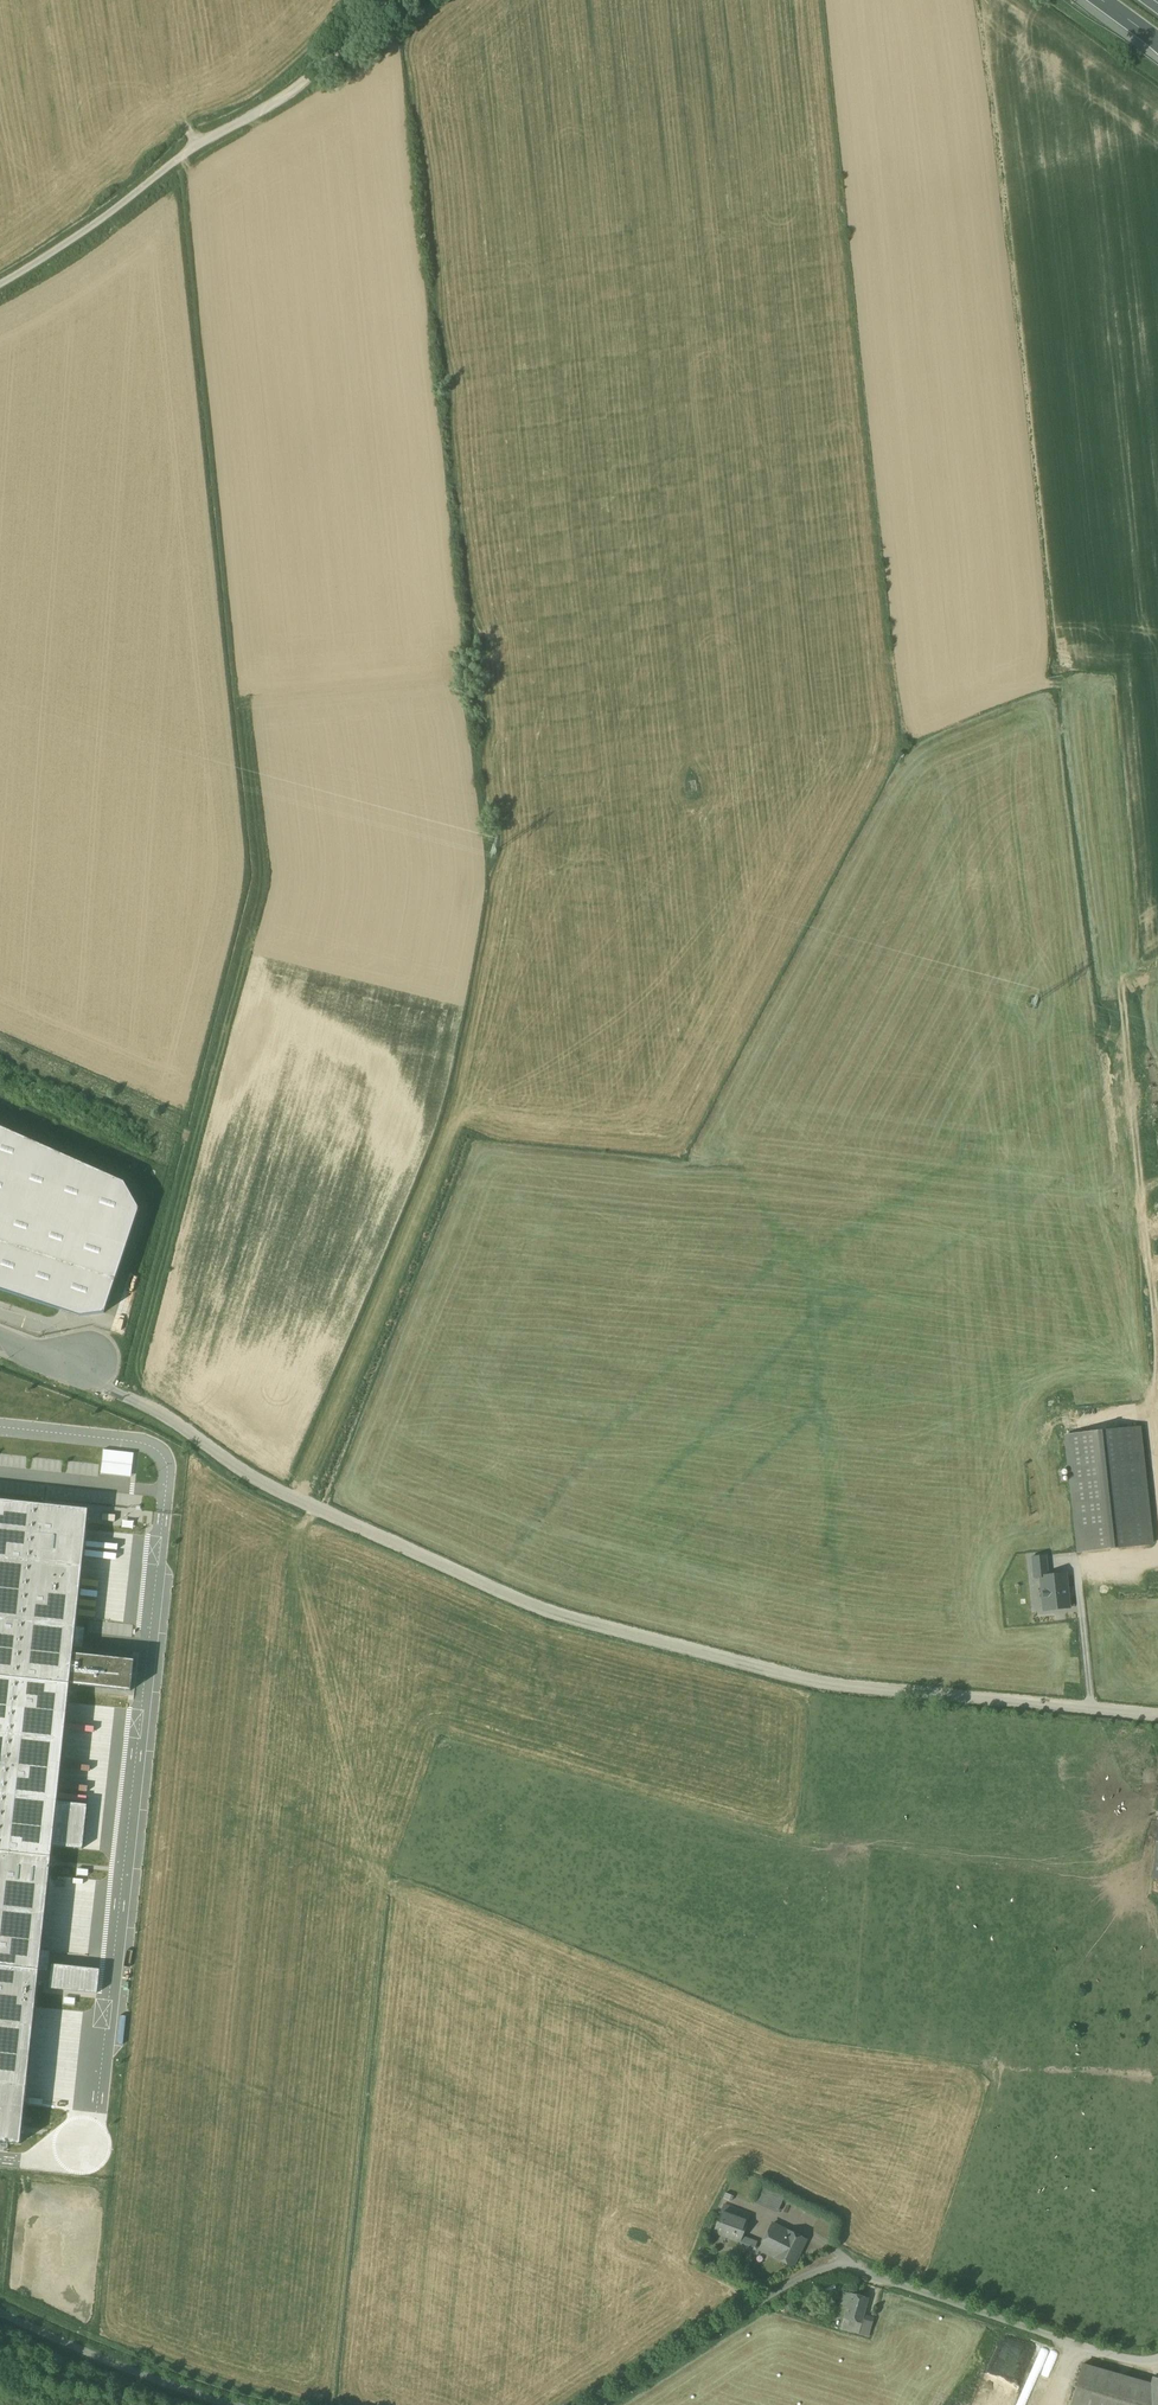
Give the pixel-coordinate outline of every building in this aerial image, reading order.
[(79,1316),(104,1313),(138,1209),(124,1182),(0,1127),(0,1290),(79,1316)] [(98,1429),(99,1415),(81,1413),(79,1427),(98,1429)] [(1151,1544),(1138,1427),(1065,1435),(1078,1552),(1151,1544)] [(87,1510),(44,1505),(0,1500),(0,2141),(20,2143),(21,2129),(38,1977),(49,1875),(50,1865),(50,1862),(50,1861),(52,1846),(67,1702),(68,1689),(69,1687),(74,1637),(75,1631),(76,1617),(77,1612),(78,1602),(79,1592),(80,1582),(81,1572),(82,1562),(83,1553),(84,1543),(85,1534),(87,1515),(87,1510)] [(102,1514),(102,1521),(114,1522),(115,1515),(102,1514)] [(1066,1574),(1040,1577),(1044,1610),(1045,1610),(1069,1608),(1066,1574)] [(133,1660),(72,1653),(69,1684),(130,1690),(133,1660)] [(57,1801),(52,1846),(82,1849),(87,1804),(57,1801)] [(99,1969),(52,1964),(49,1988),(97,1993),(99,1969)] [(788,2194),(763,2182),(754,2202),(778,2214),(788,2194)] [(749,2214),(724,2205),(713,2232),(739,2242),(741,2237),(747,2221),(749,2214)] [(806,2240),(772,2224),(761,2246),(760,2250),(793,2266),(806,2240)] [(761,2246),(741,2237),(739,2242),(736,2247),(756,2256),(760,2250),(761,2246)] [(831,2285),(821,2293),(825,2298),(835,2290),(831,2285)] [(869,2299),(851,2294),(844,2319),(862,2324),(862,2323),(864,2314),(869,2299)] [(862,2324),(844,2319),(841,2329),(859,2334),(862,2324)] [(872,2326),(862,2323),(862,2324),(859,2334),(863,2335),(869,2337),(872,2326)] [(1042,2348),(1034,2383),(1042,2385),(1051,2350),(1042,2348)] [(1027,2358),(998,2349),(980,2404),(1012,2404),(1027,2358)] [(1151,2384),(1082,2364),(1071,2404),(1145,2404),(1151,2384)] [(1153,2377),(1151,2384),(1145,2404),(1157,2404),(1157,2379),(1153,2377)]
